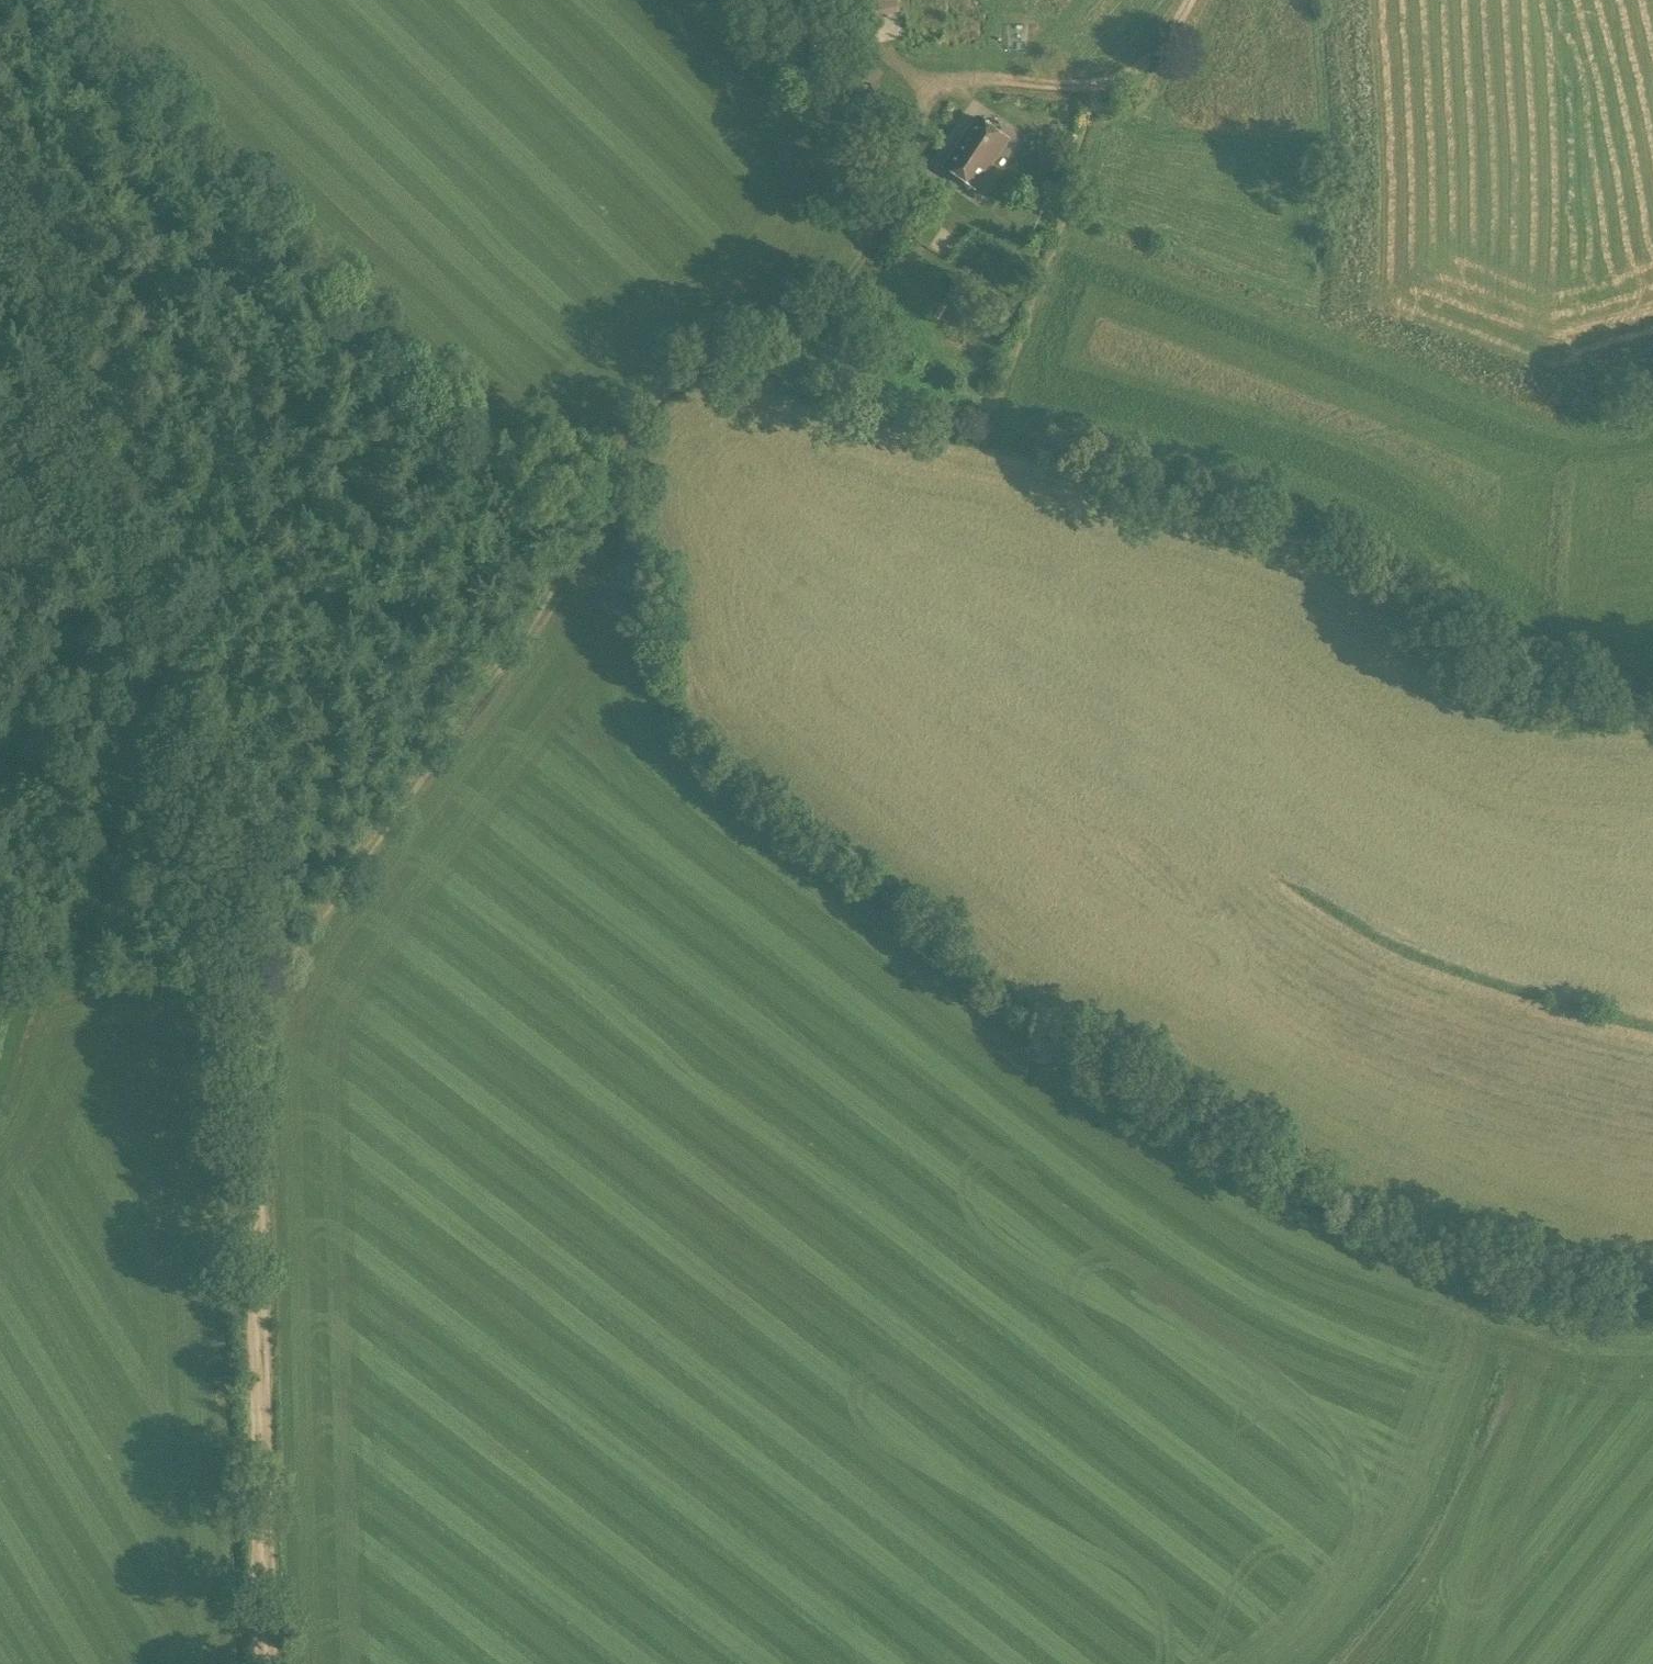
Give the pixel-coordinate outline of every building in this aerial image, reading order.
[(837,8),(857,6),(857,0),(836,0),(837,8)] [(863,18),(897,12),(895,0),(860,0),(863,18)] [(945,167),(977,189),(1010,140),(978,118),(945,167)]
